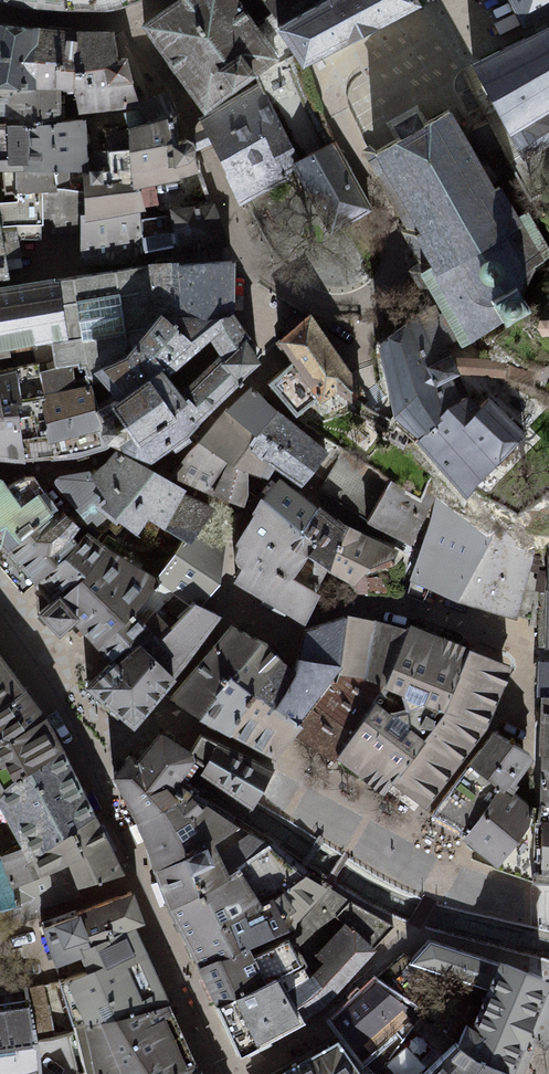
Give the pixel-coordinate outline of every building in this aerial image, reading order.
[(20,9),(65,11),(110,12),(141,0),(0,0),(0,3),(20,9)] [(141,27),(204,115),(279,61),(264,29),(241,0),(179,0),(141,27)] [(279,29),(301,71),(420,8),(416,0),(334,0),(279,29)] [(476,17),(504,2),(503,0),(467,0),(476,17)] [(522,26),(548,13),(548,0),(509,0),(522,26)] [(473,64),(519,153),(548,133),(548,115),(548,114),(548,113),(548,26),(473,64)] [(0,27),(0,91),(54,94),(55,64),(34,63),(39,31),(0,27)] [(54,94),(60,94),(65,96),(71,101),(77,101),(79,34),(52,32),(39,31),(34,63),(55,64),(54,94)] [(79,34),(77,101),(78,105),(85,105),(85,110),(101,108),(101,112),(128,109),(128,103),(139,101),(127,59),(119,59),(115,34),(79,34)] [(295,153),(258,85),(199,119),(239,205),(295,171),(292,165),(288,157),(295,153)] [(85,120),(61,121),(60,94),(54,94),(0,91),(0,121),(6,121),(6,160),(0,160),(0,173),(15,173),(16,194),(67,188),(67,173),(90,171),(85,120)] [(128,109),(129,129),(176,117),(179,116),(171,92),(139,101),(128,103),(128,109)] [(379,156),(420,235),(416,237),(431,268),(421,273),(442,313),(457,341),(462,348),(472,341),(503,324),(507,327),(532,312),(524,295),(535,267),(548,257),(548,247),(528,212),(518,216),(502,188),(496,191),(452,114),(379,156)] [(176,117),(129,129),(132,176),(134,189),(181,180),(198,173),(194,158),(196,155),(196,149),(193,144),(186,140),(179,141),(176,117)] [(334,141),(292,165),(330,233),(372,210),(334,141)] [(145,212),(138,182),(106,185),(103,173),(82,176),(84,215),(80,216),(80,224),(81,263),(118,258),(144,253),(141,220),(146,219),(145,212)] [(214,203),(170,210),(171,216),(146,219),(141,220),(144,253),(177,247),(226,247),(214,203)] [(10,278),(8,271),(22,268),(15,232),(1,234),(0,226),(0,279),(10,278)] [(148,266),(58,282),(66,341),(0,352),(0,417),(19,415),(24,463),(26,461),(76,458),(112,447),(97,411),(88,377),(126,359),(160,315),(233,315),(234,263),(148,266)] [(66,341),(58,282),(0,290),(0,352),(66,341)] [(418,316),(379,348),(393,410),(466,500),(526,435),(490,399),(481,407),(470,395),(462,399),(454,381),(461,378),(446,347),(457,341),(442,313),(440,314),(435,307),(418,316)] [(260,362),(233,315),(160,315),(126,359),(88,377),(97,411),(112,447),(151,463),(188,438),(260,362)] [(292,365),(270,384),(297,415),(318,398),(321,404),(338,393),(349,404),(364,393),(311,316),(278,342),(292,365)] [(329,453),(277,412),(251,387),(172,472),(232,510),(249,491),(249,474),(268,479),(276,469),(302,489),(329,453)] [(24,463),(19,415),(0,417),(0,461),(24,463)] [(148,519),(190,543),(216,509),(185,493),(186,491),(154,472),(115,451),(106,463),(91,475),(87,472),(58,476),(55,480),(55,485),(87,524),(92,521),(97,527),(107,518),(119,526),(121,523),(138,535),(148,519)] [(320,490),(368,522),(391,482),(342,453),(320,490)] [(1,547),(7,554),(52,516),(58,511),(35,479),(25,479),(9,488),(2,479),(0,478),(0,548),(1,547)] [(316,594),(328,572),(346,526),(318,508),(280,479),(263,501),(261,498),(251,514),(254,516),(235,545),(238,547),(236,555),(236,564),(241,570),(233,584),(303,624),(319,595),(316,594)] [(422,500),(391,482),(368,522),(412,545),(436,498),(426,492),(422,500)] [(517,620),(533,554),(492,540),(436,498),(431,521),(410,580),(457,603),(517,620)] [(208,510),(183,541),(157,578),(161,581),(197,605),(218,586),(229,523),(208,510)] [(52,516),(7,554),(0,559),(0,568),(20,595),(35,583),(56,567),(66,559),(78,545),(73,539),(80,529),(66,514),(57,522),(52,516)] [(346,526),(328,572),(353,587),(357,594),(388,594),(387,577),(367,578),(367,572),(394,565),(399,551),(346,526)] [(157,578),(88,533),(78,545),(66,559),(56,567),(35,583),(52,600),(39,614),(59,636),(72,626),(110,668),(139,645),(154,634),(136,615),(161,581),(157,578)] [(542,588),(539,651),(548,651),(548,589),(542,588)] [(222,618),(204,609),(197,605),(161,640),(154,634),(139,645),(176,679),(222,618)] [(306,629),(300,660),(343,667),(339,676),(362,678),(374,621),(348,617),(306,629)] [(408,629),(374,621),(362,678),(388,687),(408,629)] [(514,670),(410,624),(408,629),(388,687),(386,692),(335,761),(385,796),(392,785),(427,809),(473,740),(489,718),(514,670)] [(270,647),(233,625),(172,699),(274,759),(294,736),(339,676),(343,667),(300,660),(297,670),(286,663),(270,647)] [(110,668),(85,689),(134,731),(176,679),(139,645),(110,668)] [(46,716),(0,657),(0,746),(46,716)] [(539,663),(536,697),(540,697),(548,698),(548,663),(539,663)] [(294,736),(335,761),(386,692),(388,687),(362,678),(339,676),(294,736)] [(540,697),(538,824),(548,825),(548,698),(540,697)] [(126,875),(46,716),(0,746),(0,822),(5,819),(22,848),(1,857),(2,860),(17,906),(68,889),(126,875)] [(196,966),(238,1059),(305,1024),(304,1021),(326,1007),(377,952),(373,948),(393,928),(329,887),(322,884),(275,847),(266,842),(179,785),(192,769),(192,753),(157,731),(138,761),(130,756),(113,779),(137,826),(168,912),(196,966)] [(534,759),(495,735),(472,766),(510,794),(534,759)] [(192,769),(254,809),(274,771),(201,737),(192,753),(192,769)] [(501,790),(472,766),(432,815),(466,834),(501,790)] [(535,814),(501,790),(466,834),(462,839),(498,865),(535,814)] [(538,824),(536,877),(548,877),(548,825),(538,824)] [(2,860),(0,861),(0,912),(17,906),(2,860)] [(56,961),(79,952),(132,931),(144,926),(132,896),(44,931),(56,961)] [(86,973),(57,981),(74,1028),(166,1009),(132,931),(79,952),(86,973)] [(413,959),(409,965),(487,991),(500,963),(431,939),(413,959)] [(403,953),(373,982),(388,993),(409,965),(413,959),(403,953)] [(510,1073),(513,1073),(548,990),(548,982),(500,963),(487,991),(472,1027),(468,1024),(457,1044),(510,1073)] [(0,982),(0,1054),(37,1048),(36,1042),(28,989),(26,977),(0,982)] [(57,981),(28,989),(36,1042),(75,1035),(74,1028),(57,981)] [(373,982),(334,1021),(343,1034),(364,1061),(424,1017),(388,993),(373,982)] [(74,1028),(75,1035),(86,1073),(178,1073),(193,1068),(166,1009),(74,1028)] [(343,1034),(337,1038),(361,1073),(374,1073),(343,1034)] [(337,1038),(279,1073),(361,1073),(337,1038)] [(430,1073),(510,1073),(457,1044),(430,1073)] [(37,1048),(0,1054),(0,1073),(40,1073),(37,1048)]
